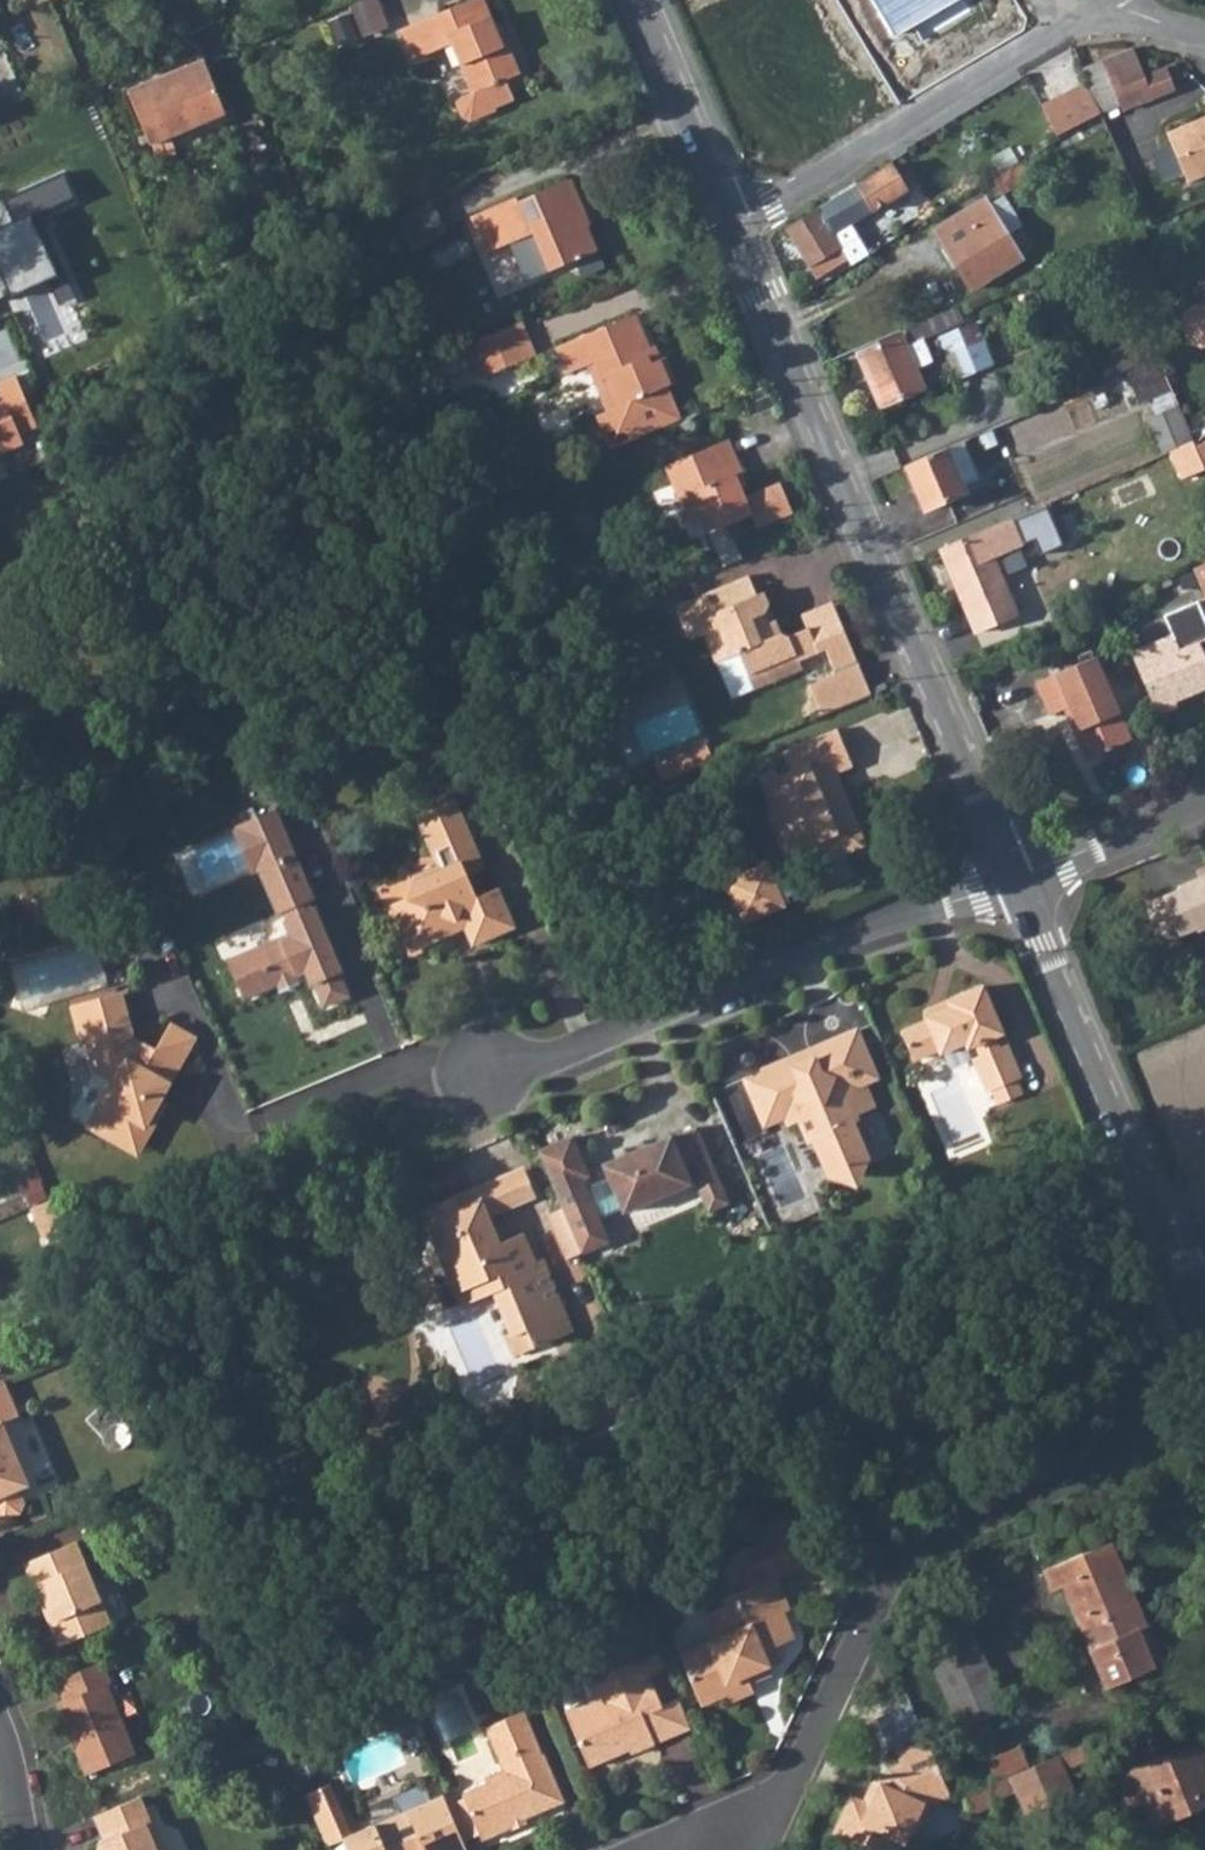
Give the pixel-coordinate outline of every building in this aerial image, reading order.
[(343,45),(392,26),(382,0),(371,0),(332,15),(343,45)] [(470,87),(456,95),(463,110),(474,117),(499,104),(496,99),(516,89),(510,74),(521,69),(507,35),(501,38),(484,0),(454,0),(399,25),(412,56),(448,40),(470,87)] [(894,37),(960,0),(873,0),(894,37)] [(1164,60),(1142,69),(1134,51),(1106,63),(1125,110),(1176,89),(1164,60)] [(9,53),(0,58),(0,75),(20,112),(34,105),(9,53)] [(230,111),(208,58),(131,90),(154,143),(230,111)] [(1098,114),(1082,86),(1041,110),(1059,139),(1089,121),(1098,114)] [(1167,135),(1189,184),(1204,178),(1204,119),(1167,135)] [(1008,197),(1036,180),(1024,162),(996,179),(1007,197),(1008,197)] [(913,192),(898,168),(788,232),(821,281),(851,261),(856,267),(873,257),(855,227),(913,192)] [(6,203),(16,225),(0,232),(0,305),(14,298),(16,301),(61,281),(59,278),(66,275),(41,218),(79,201),(67,176),(6,203)] [(538,233),(556,271),(603,250),(587,213),(592,211),(576,177),(479,220),(494,254),(538,233)] [(987,201),(939,231),(973,291),(1024,260),(1011,238),(1026,229),(1008,197),(1007,197),(991,207),(987,201)] [(437,200),(403,219),(420,249),(453,230),(437,200)] [(1200,316),(1188,321),(1184,333),(1192,352),(1204,357),(1204,356),(1204,318),(1200,316)] [(646,317),(558,353),(570,380),(602,367),(610,386),(618,383),(628,407),(607,416),(621,450),(692,420),(678,388),(681,387),(672,363),(660,368),(655,357),(662,354),(646,317)] [(942,333),(936,317),(922,323),(929,339),(942,333)] [(506,375),(539,361),(524,326),(490,339),(506,375)] [(994,367),(977,328),(943,344),(960,383),(994,367)] [(928,389),(905,338),(861,357),(884,408),(928,389)] [(506,375),(490,339),(474,345),(463,351),(478,386),(506,375)] [(2,464),(13,486),(40,474),(36,468),(56,460),(23,390),(3,400),(7,408),(0,411),(0,465),(2,464)] [(1192,445),(1190,440),(1177,409),(1148,422),(1163,456),(1192,445)] [(684,502),(693,524),(711,516),(719,534),(764,516),(746,476),(754,472),(740,439),(675,467),(690,500),(684,502)] [(966,495),(962,486),(979,479),(962,444),(907,467),(927,511),(966,495)] [(1204,475),(1192,445),(1163,456),(1177,487),(1204,475)] [(1036,541),(1024,517),(1000,527),(1011,552),(1036,541)] [(1018,612),(995,559),(1011,552),(1000,527),(944,552),(980,630),(1018,612)] [(1192,568),(1204,597),(1204,562),(1192,568)] [(814,660),(828,655),(818,628),(790,638),(786,627),(781,629),(775,613),(781,611),(775,596),(763,600),(756,582),(684,610),(698,646),(716,639),(727,666),(748,658),(755,678),(788,665),(793,677),(795,681),(808,676),(814,660)] [(818,628),(828,655),(835,653),(830,639),(850,632),(838,600),(811,611),(818,628)] [(1130,649),(1157,713),(1204,692),(1204,624),(1195,601),(1163,615),(1170,633),(1130,649)] [(835,653),(845,679),(865,671),(850,632),(830,639),(835,653)] [(1057,711),(1081,765),(1126,744),(1089,659),(1028,686),(1042,718),(1057,711)] [(841,836),(850,858),(874,847),(843,776),(857,770),(844,734),(790,756),(796,777),(769,787),(779,811),(774,822),(787,852),(799,857),(815,850),(824,857),(831,841),(841,836)] [(663,771),(670,788),(704,774),(697,757),(663,771)] [(455,938),(463,925),(470,928),(478,952),(526,932),(511,899),(490,908),(478,878),(499,870),(472,804),(431,822),(445,859),(466,849),(472,866),(422,888),(414,902),(400,907),(418,952),(455,938)] [(272,880),(288,918),(292,917),(297,929),(294,931),(298,941),(238,966),(254,1003),(288,988),(292,996),(307,990),(302,977),(313,971),(321,988),(324,987),(335,1010),(356,1003),(345,978),(349,977),(322,915),(319,917),(315,908),(322,905),(285,817),(190,856),(213,904),(272,880)] [(837,863),(850,858),(841,836),(831,841),(824,857),(837,863)] [(747,925),(863,876),(857,861),(783,892),(772,864),(728,882),(747,925)] [(1203,938),(1204,938),(1204,880),(1183,890),(1185,895),(1165,903),(1180,942),(1200,932),(1203,938)] [(226,956),(290,933),(284,915),(219,938),(226,956)] [(1031,1084),(1018,1053),(1012,1055),(1005,1042),(1011,1040),(1006,1025),(992,990),(957,1005),(958,1010),(932,1021),(934,1026),(907,1038),(920,1066),(944,1055),(946,1060),(976,1047),(979,1054),(987,1050),(993,1063),(986,1066),(999,1098),(1002,1096),(1027,1086),(1031,1084)] [(150,1133),(164,1109),(149,1100),(159,1082),(167,1086),(191,1044),(167,1030),(154,1052),(135,1042),(118,1000),(71,1020),(84,1050),(93,1047),(96,1056),(89,1069),(113,1081),(86,1127),(126,1151),(141,1127),(150,1133)] [(798,1064),(751,1084),(768,1123),(789,1114),(793,1125),(795,1129),(806,1124),(816,1147),(821,1144),(837,1181),(875,1165),(860,1132),(866,1129),(862,1121),(880,1114),(870,1091),(883,1085),(862,1036),(815,1056),(819,1067),(802,1074),(798,1064)] [(802,1074),(819,1067),(815,1056),(798,1064),(802,1074)] [(1009,1114),(1034,1103),(1027,1086),(1002,1096),(1009,1114)] [(789,1114),(768,1123),(773,1134),(793,1125),(789,1114)] [(150,1133),(141,1127),(126,1151),(136,1157),(150,1133)] [(679,1140),(609,1171),(616,1186),(593,1196),(589,1187),(588,1186),(563,1197),(590,1260),(616,1249),(606,1225),(628,1216),(629,1220),(701,1189),(722,1179),(704,1135),(681,1146),(679,1140)] [(579,1145),(546,1159),(563,1197),(588,1186),(589,1187),(595,1184),(579,1145)] [(875,1165),(837,1181),(861,1184),(875,1165)] [(467,1214),(489,1205),(495,1218),(544,1202),(534,1176),(464,1205),(467,1214)] [(714,1220),(735,1211),(722,1179),(701,1189),(714,1220)] [(66,1236),(51,1202),(33,1209),(47,1242),(66,1236)] [(455,1274),(462,1272),(471,1293),(499,1282),(504,1293),(524,1337),(532,1334),(540,1352),(577,1336),(550,1273),(542,1276),(540,1271),(527,1240),(508,1247),(495,1218),(489,1205),(467,1214),(464,1205),(431,1219),(455,1274)] [(548,1268),(540,1271),(542,1276),(550,1273),(548,1268)] [(499,1282),(471,1293),(462,1272),(455,1274),(470,1308),(504,1293),(499,1282)] [(524,1337),(512,1343),(520,1361),(540,1352),(532,1334),(524,1337)] [(3,1527),(22,1520),(28,1509),(21,1492),(31,1488),(4,1425),(20,1418),(5,1382),(0,1384),(0,1520),(3,1527)] [(727,1690),(731,1697),(756,1687),(749,1671),(784,1656),(779,1644),(796,1637),(783,1611),(791,1607),(777,1573),(819,1555),(800,1510),(766,1525),(771,1536),(737,1551),(751,1584),(729,1594),(733,1603),(710,1611),(721,1635),(682,1651),(704,1700),(727,1690)] [(43,1580),(57,1616),(48,1619),(56,1641),(108,1620),(108,1615),(76,1536),(22,1559),(33,1584),(43,1580)] [(1117,1537),(1050,1567),(1059,1589),(1072,1584),(1089,1625),(1145,1602),(1117,1537)] [(1159,1663),(1144,1626),(1153,1623),(1145,1602),(1089,1625),(1114,1683),(1159,1663)] [(974,1621),(927,1642),(946,1687),(993,1667),(974,1621)] [(1159,1663),(1169,1659),(1153,1623),(1144,1626),(1159,1663)] [(663,1704),(651,1674),(669,1667),(662,1652),(646,1659),(644,1655),(590,1678),(591,1679),(568,1689),(565,1695),(571,1708),(567,1710),(591,1765),(631,1748),(633,1754),(658,1743),(645,1712),(663,1704)] [(55,1700),(83,1772),(143,1748),(126,1703),(114,1676),(107,1678),(98,1657),(54,1676),(62,1698),(55,1700)] [(1010,1706),(993,1667),(946,1687),(963,1726),(1010,1706)] [(876,1709),(888,1738),(923,1724),(914,1700),(911,1694),(876,1709)] [(658,1743),(695,1729),(681,1697),(663,1704),(645,1712),(658,1743)] [(520,1708),(482,1724),(500,1769),(483,1776),(484,1781),(460,1791),(461,1796),(447,1802),(463,1838),(477,1832),(480,1838),(510,1825),(506,1817),(520,1811),(522,1817),(562,1800),(561,1793),(542,1750),(538,1751),(520,1708)] [(1160,1811),(1204,1792),(1204,1737),(1201,1729),(1119,1765),(1130,1792),(1147,1784),(1160,1811)] [(880,1763),(861,1799),(842,1789),(821,1832),(860,1849),(895,1849),(908,1826),(915,1830),(928,1802),(951,1792),(925,1730),(891,1745),(895,1756),(880,1763)] [(1015,1790),(1027,1815),(1077,1793),(1067,1767),(1098,1753),(1091,1739),(985,1785),(993,1800),(1015,1790)] [(302,1792),(324,1842),(339,1836),(345,1849),(468,1849),(463,1838),(447,1802),(443,1792),(348,1832),(326,1782),(302,1792)] [(104,1849),(160,1849),(135,1794),(94,1812),(106,1839),(100,1841),(104,1849)]
